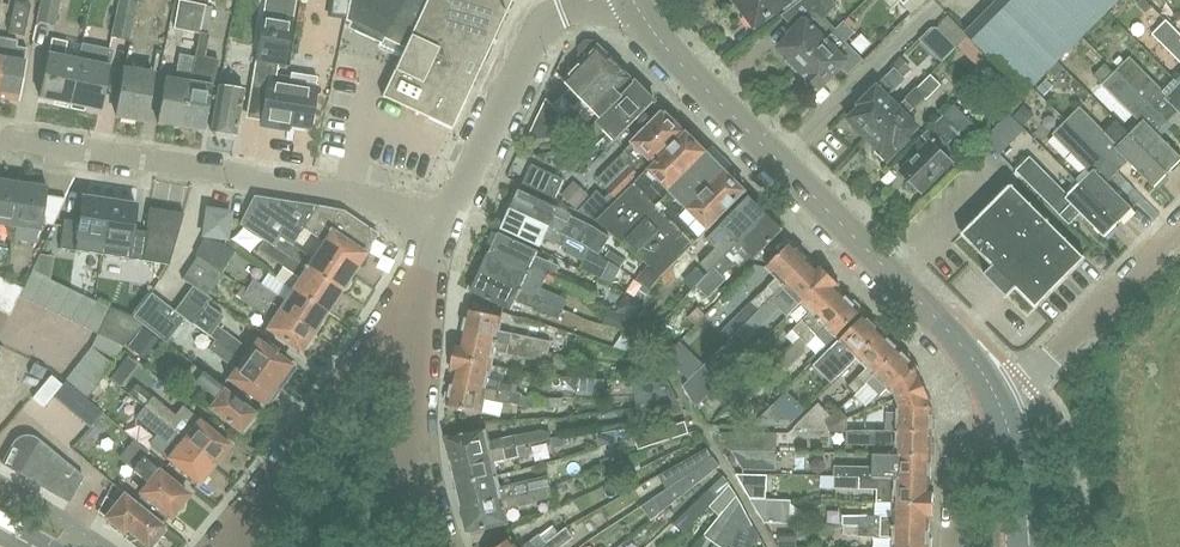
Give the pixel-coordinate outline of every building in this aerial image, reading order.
[(37,21),(55,26),(61,0),(41,0),(37,21)] [(129,41),(138,2),(128,0),(118,0),(111,37),(129,41)] [(200,32),(207,6),(182,0),(179,0),(174,28),(200,32)] [(346,20),(405,48),(383,96),(451,128),(511,0),(351,0),(346,20)] [(792,0),(743,0),(739,3),(747,14),(744,17),(752,26),(754,24),(756,27),(792,0)] [(797,67),(798,68),(837,30),(824,18),(838,5),(833,0),(803,0),(783,16),(795,28),(789,35),(790,37),(779,49),(786,56),(785,60),(793,68),(797,67)] [(967,35),(968,36),(969,38),(996,63),(1026,94),(1121,0),(1003,0),(967,35)] [(17,4),(10,33),(24,36),(32,6),(17,4)] [(212,7),(207,6),(200,32),(195,57),(189,83),(181,127),(204,131),(211,86),(213,86),(219,60),(205,56),(209,33),(212,7)] [(251,88),(267,91),(269,77),(276,78),(278,66),(284,67),(292,19),(263,14),(251,88)] [(1167,21),(1153,35),(1179,62),(1179,33),(1167,21)] [(806,77),(806,78),(806,82),(808,85),(811,89),(815,90),(818,90),(819,90),(842,67),(849,74),(863,60),(846,42),(855,33),(845,22),(837,30),(798,68),(806,76),(806,77)] [(996,63),(969,38),(968,36),(959,47),(985,74),(996,63)] [(5,41),(8,42),(9,39),(0,38),(0,72),(5,41)] [(0,72),(0,98),(18,101),(26,48),(15,46),(16,40),(9,39),(8,42),(5,41),(0,72)] [(39,97),(69,104),(79,60),(65,57),(68,43),(53,39),(50,52),(41,88),(39,97)] [(562,116),(616,63),(595,41),(585,42),(580,47),(580,56),(569,66),(573,71),(564,80),(572,88),(553,106),(562,116)] [(82,45),(79,60),(69,104),(100,110),(102,101),(111,65),(110,65),(113,52),(82,45)] [(181,127),(189,83),(195,57),(180,55),(175,80),(166,79),(159,114),(158,123),(181,127)] [(1179,112),(1179,113),(1179,84),(1169,96),(1130,58),(1116,71),(1168,123),(1179,112)] [(577,140),(635,82),(616,63),(562,116),(553,106),(548,101),(529,142),(572,135),(577,140)] [(1130,135),(1168,173),(1179,161),(1179,156),(1158,133),(1168,123),(1116,71),(1112,76),(1104,68),(1091,80),(1099,88),(1103,85),(1141,123),(1130,135)] [(145,121),(147,112),(154,73),(124,69),(117,107),(116,117),(145,121)] [(865,135),(869,139),(918,89),(917,88),(898,107),(888,97),(905,79),(895,69),(860,105),(862,106),(849,119),(854,124),(853,128),(861,136),(865,135)] [(293,74),(292,81),(276,78),(269,77),(267,91),(261,127),(278,130),(279,124),(310,129),(318,79),(293,74)] [(1054,88),(1046,80),(1037,89),(1045,97),(1054,88)] [(608,147),(616,140),(655,102),(635,82),(577,140),(591,153),(602,141),(608,147)] [(235,135),(237,126),(244,90),(219,86),(212,122),(211,132),(235,135)] [(926,97),(918,89),(869,139),(878,148),(875,151),(885,161),(888,158),(890,160),(910,140),(909,139),(910,137),(909,137),(918,128),(909,118),(914,113),(912,111),(926,97)] [(1023,108),(1014,118),(1024,128),(1033,118),(1023,108)] [(1118,173),(1129,162),(1154,187),(1168,173),(1130,135),(1117,122),(1105,133),(1080,108),(1067,122),(1118,173)] [(654,163),(685,132),(665,112),(645,132),(642,131),(636,136),(637,140),(625,152),(634,161),(606,189),(617,200),(654,163)] [(917,192),(919,189),(922,192),(933,180),(934,181),(952,162),(941,151),(961,131),(945,115),(928,132),(923,137),(930,143),(902,172),(910,181),(908,183),(917,192)] [(1092,173),(1081,185),(1119,223),(1132,209),(1107,184),(1118,173),(1067,122),(1054,135),(1092,173)] [(663,275),(709,229),(746,192),(685,132),(654,163),(617,200),(619,201),(599,220),(663,275)] [(1068,222),(1079,212),(1104,237),(1119,223),(1081,185),(1069,197),(1030,158),(1017,171),(1068,222)] [(532,164),(523,185),(555,200),(565,179),(532,164)] [(14,227),(21,182),(3,179),(3,180),(0,180),(0,224),(14,227)] [(38,185),(21,182),(14,227),(41,231),(42,224),(53,225),(66,199),(46,195),(47,187),(38,186),(38,185)] [(603,185),(589,200),(577,212),(599,220),(619,201),(617,200),(606,189),(603,185)] [(985,275),(1006,296),(1007,297),(1017,287),(1036,306),(1084,258),(1012,187),(965,235),(995,264),(985,275)] [(516,203),(513,210),(581,242),(595,252),(602,255),(611,238),(594,227),(573,217),(570,224),(555,217),(559,209),(522,191),(521,193),(517,193),(513,201),(516,203)] [(60,249),(101,255),(110,200),(82,196),(79,222),(64,220),(60,249)] [(767,214),(749,196),(721,225),(731,235),(705,261),(713,267),(767,214)] [(265,240),(264,241),(306,270),(340,292),(367,252),(377,236),(378,235),(342,211),(255,197),(241,224),(265,240)] [(110,200),(101,255),(142,261),(143,261),(148,228),(147,232),(132,230),(136,204),(110,200)] [(143,261),(156,263),(166,211),(149,208),(146,227),(148,228),(143,261)] [(204,236),(227,240),(231,213),(208,210),(204,236)] [(581,242),(513,210),(510,217),(505,215),(500,225),(505,227),(504,229),(541,247),(545,238),(576,252),(576,254),(591,261),(595,252),(581,242)] [(183,213),(166,211),(156,263),(169,265),(184,213),(183,213)] [(783,230),(767,214),(713,267),(698,283),(711,296),(729,277),(724,273),(747,250),(755,259),(783,230)] [(491,254),(546,280),(591,301),(596,291),(557,273),(560,267),(537,256),(539,251),(500,233),(491,254)] [(204,239),(195,255),(197,257),(222,273),(236,253),(223,245),(204,239)] [(293,290),(326,312),(340,292),(306,270),(264,241),(258,250),(301,278),(293,290)] [(767,268),(777,278),(753,302),(760,310),(776,294),(785,285),(809,261),(802,253),(802,249),(798,244),(793,245),(792,243),(767,268)] [(482,273),(522,291),(552,305),(564,309),(568,301),(542,289),(546,280),(491,254),(482,273)] [(223,274),(222,273),(197,257),(182,279),(198,290),(208,297),(223,274)] [(775,311),(774,311),(783,301),(792,293),(802,303),(829,276),(819,266),(816,268),(809,261),(785,285),(776,294),(760,310),(749,321),(749,322),(743,328),(750,335),(775,311)] [(45,277),(32,271),(23,289),(19,297),(33,303),(45,277)] [(559,321),(564,309),(552,305),(522,291),(482,273),(480,278),(476,276),(470,290),(474,291),(473,293),(512,311),(516,301),(559,321)] [(800,338),(819,319),(843,295),(836,287),(838,285),(829,276),(802,303),(811,312),(793,330),(800,338)] [(45,309),(58,283),(45,277),(33,303),(45,309)] [(9,282),(0,278),(0,300),(9,282)] [(312,333),(313,333),(326,312),(293,290),(285,302),(253,281),(247,290),(312,333)] [(9,315),(10,315),(23,288),(9,282),(0,300),(0,311),(9,315)] [(71,289),(58,283),(45,309),(58,315),(71,289)] [(84,296),(71,289),(58,315),(71,322),(84,296)] [(185,319),(192,325),(193,324),(207,305),(211,299),(208,297),(198,290),(189,303),(183,299),(174,311),(185,319)] [(312,333),(247,290),(241,300),(272,321),(266,330),(300,352),(312,333)] [(151,293),(133,317),(166,343),(185,319),(174,311),(151,293)] [(827,346),(861,313),(860,311),(860,307),(855,302),(850,302),(843,295),(819,319),(800,338),(807,345),(817,336),(827,346)] [(71,322),(84,328),(97,302),(84,296),(71,322)] [(84,328),(97,334),(110,308),(97,302),(84,328)] [(215,341),(276,385),(291,364),(290,363),(290,364),(283,358),(286,354),(277,347),(274,352),(256,339),(249,350),(217,326),(224,317),(207,305),(193,324),(215,341)] [(551,343),(500,332),(503,317),(469,310),(469,312),(465,313),(463,321),(466,323),(464,335),(498,342),(545,352),(549,353),(551,343)] [(608,312),(604,325),(624,331),(628,317),(608,312)] [(856,359),(882,334),(881,333),(882,329),(877,324),(873,325),(864,317),(816,366),(823,373),(828,368),(838,378),(856,359)] [(615,348),(637,355),(647,338),(629,326),(615,348)] [(129,347),(140,355),(154,337),(144,329),(129,347)] [(123,346),(97,334),(91,347),(117,359),(121,351),(123,346)] [(868,383),(900,352),(892,344),(892,340),(887,334),(884,336),(882,334),(856,359),(867,369),(850,386),(858,394),(868,383)] [(458,344),(455,358),(493,366),(496,351),(543,361),(545,352),(498,342),(464,335),(462,345),(458,344)] [(238,393),(241,390),(261,404),(267,407),(271,403),(274,398),(277,393),(273,389),(276,385),(215,341),(208,350),(234,369),(226,379),(227,380),(224,383),(238,393)] [(777,360),(786,369),(803,353),(794,344),(777,360)] [(114,365),(91,347),(82,358),(105,376),(114,365)] [(880,396),(888,390),(892,394),(895,393),(899,396),(923,385),(916,368),(909,361),(910,356),(904,351),(901,352),(900,352),(868,383),(880,396)] [(105,376),(82,358),(73,369),(96,387),(105,376)] [(515,384),(490,378),(493,366),(455,358),(453,370),(456,371),(454,381),(513,393),(515,384)] [(240,432),(255,414),(193,366),(186,375),(213,397),(207,405),(210,407),(209,408),(240,432)] [(96,387),(73,369),(65,380),(64,381),(87,398),(96,387)] [(121,385),(127,377),(117,369),(111,377),(121,385)] [(560,378),(561,387),(586,386),(586,377),(560,378)] [(712,393),(696,377),(686,387),(698,407),(712,393)] [(449,403),(449,406),(483,413),(486,399),(511,405),(513,393),(454,381),(452,391),(448,392),(447,400),(449,403)] [(182,439),(214,464),(230,445),(198,419),(198,420),(183,407),(176,416),(153,397),(137,384),(129,395),(144,407),(144,408),(182,439)] [(898,406),(897,413),(888,413),(888,431),(871,430),(862,432),(897,432),(932,433),(932,431),(936,429),(936,421),(933,419),(933,410),(925,391),(901,401),(901,407),(898,406)] [(752,427),(789,427),(806,410),(787,392),(752,427)] [(535,400),(522,397),(520,407),(534,410),(535,400)] [(817,430),(830,431),(828,427),(825,421),(830,417),(819,405),(796,428),(817,430)] [(214,464),(182,439),(144,408),(144,407),(136,417),(174,449),(166,458),(198,484),(213,465),(214,464)] [(830,417),(825,421),(828,427),(849,419),(839,409),(830,417)] [(832,432),(848,431),(849,419),(828,427),(830,431),(832,432)] [(653,445),(689,434),(686,423),(650,435),(653,445)] [(450,453),(452,462),(516,446),(520,445),(552,439),(551,433),(544,431),(513,437),(489,443),(485,429),(446,438),(447,443),(446,444),(448,453),(450,453)] [(874,455),(896,455),(935,456),(935,445),(932,443),(932,433),(897,432),(862,432),(848,431),(848,445),(875,446),(874,455)] [(733,451),(778,452),(778,434),(722,433),(733,451)] [(4,464),(20,474),(69,502),(83,477),(34,438),(31,437),(29,437),(26,436),(24,437),(21,437),(19,438),(17,439),(15,441),(13,443),(12,445),(4,464)] [(134,468),(151,481),(141,493),(170,517),(189,495),(158,470),(160,468),(147,455),(150,452),(134,441),(123,454),(137,465),(134,468)] [(527,444),(520,445),(516,446),(518,456),(518,457),(530,454),(527,444)] [(497,476),(494,463),(518,457),(516,446),(452,462),(455,471),(452,474),(454,479),(457,480),(458,486),(497,476)] [(777,472),(778,452),(733,451),(744,470),(777,472)] [(895,479),(930,480),(931,470),(934,469),(935,456),(896,455),(874,455),(874,467),(836,466),(836,478),(895,479)] [(666,510),(720,467),(721,467),(715,458),(669,489),(656,498),(666,510)] [(464,509),(537,491),(551,488),(549,479),(534,483),(525,485),(524,483),(513,486),(500,489),(497,476),(458,486),(459,490),(457,493),(459,499),(462,500),(464,509)] [(895,504),(895,503),(933,504),(934,490),(930,490),(930,480),(895,479),(836,478),(835,489),(878,490),(877,503),(895,504)] [(737,495),(730,486),(714,503),(724,511),(737,495)] [(469,529),(470,533),(508,524),(505,510),(520,507),(529,504),(529,503),(539,500),(539,501),(553,497),(551,488),(537,491),(464,509),(466,517),(464,520),(466,528),(469,529)] [(126,495),(118,505),(106,496),(98,512),(109,522),(109,526),(116,531),(119,530),(128,537),(126,539),(137,546),(154,546),(167,530),(143,510),(144,509),(126,495)] [(714,525),(724,532),(725,531),(742,504),(737,496),(714,525)] [(788,501),(765,500),(764,517),(788,518),(788,501)] [(844,525),(894,526),(929,527),(929,519),(933,519),(933,504),(895,503),(895,504),(894,517),(881,517),(844,517),(844,525)] [(742,504),(725,531),(735,538),(747,515),(748,514),(742,504)] [(754,526),(748,514),(747,515),(735,538),(730,546),(746,546),(754,526)] [(932,541),(929,539),(929,527),(894,526),(844,525),(844,526),(845,526),(844,536),(868,536),(868,537),(893,537),(893,546),(932,546),(932,541)] [(761,537),(754,526),(746,546),(758,546),(761,537)] [(575,538),(567,527),(547,543),(542,546),(563,546),(575,538)] [(186,542),(173,530),(157,546),(181,546),(186,542)] [(780,546),(798,546),(799,534),(780,534),(780,546)] [(547,543),(540,535),(524,546),(542,546),(547,543)]
